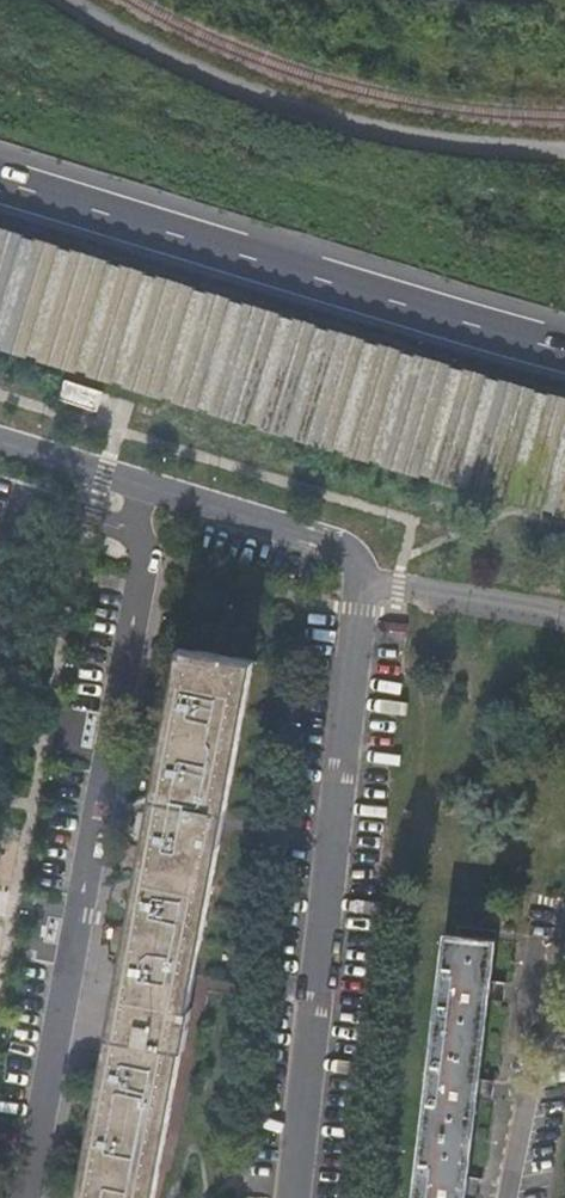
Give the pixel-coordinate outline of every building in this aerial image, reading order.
[(106,389),(67,378),(61,397),(100,409),(106,389)] [(257,660),(183,646),(79,1197),(155,1197),(184,1048),(188,1048),(195,1007),(191,1007),(257,660)] [(417,1197),(466,1197),(467,1192),(469,1192),(471,1177),(468,1177),(478,1095),(480,1096),(482,1080),(480,1080),(489,997),(492,997),(493,980),(491,980),(496,939),(447,934),(417,1197)]
